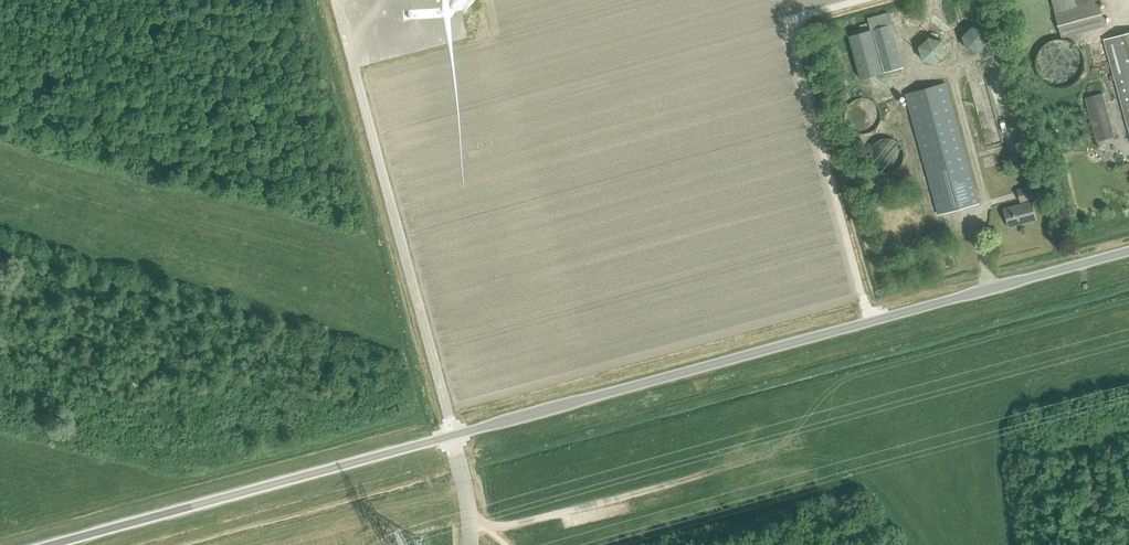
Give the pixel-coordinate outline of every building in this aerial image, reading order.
[(1055,12),(1077,6),(1076,0),(1052,0),(1055,12)] [(1105,26),(1098,1),(1077,6),(1055,12),(1054,13),(1058,25),(1061,38),(1105,26)] [(957,36),(966,29),(959,22),(951,29),(957,36)] [(971,27),(962,36),(966,49),(978,52),(987,43),(984,31),(971,27)] [(870,30),(849,36),(860,79),(881,73),(870,30)] [(1104,40),(1128,134),(1128,34),(1104,40)] [(928,38),(919,48),(922,60),(935,64),(939,59),(944,55),(941,42),(928,38)] [(1058,89),(1077,57),(1066,51),(1068,48),(1058,42),(1052,52),(1037,43),(1022,67),(1058,89)] [(905,95),(934,201),(937,212),(978,201),(945,84),(905,95)] [(1096,141),(1114,136),(1101,94),(1084,99),(1096,141)] [(853,123),(859,117),(866,125),(871,121),(858,107),(853,111),(846,103),(840,109),(853,123)] [(981,145),(997,140),(993,129),(978,134),(975,123),(966,126),(971,144),(980,141),(981,145)] [(903,156),(903,152),(901,148),(899,144),(895,141),(892,140),(887,139),(883,139),(879,140),(875,143),(873,146),(870,149),(869,154),(869,158),(870,162),(873,166),(875,169),(879,171),(883,172),(887,173),(891,172),(895,170),(899,167),(901,164),(903,160),(903,156)] [(1021,202),(1022,204),(1024,203),(1024,201),(1034,198),(1031,186),(1017,190),(1020,202),(1021,202)] [(1008,227),(1036,220),(1031,201),(1030,201),(1030,202),(1024,203),(1022,204),(1003,209),(1003,208),(1003,209),(1008,227)] [(966,230),(968,222),(957,218),(954,226),(966,230)]
